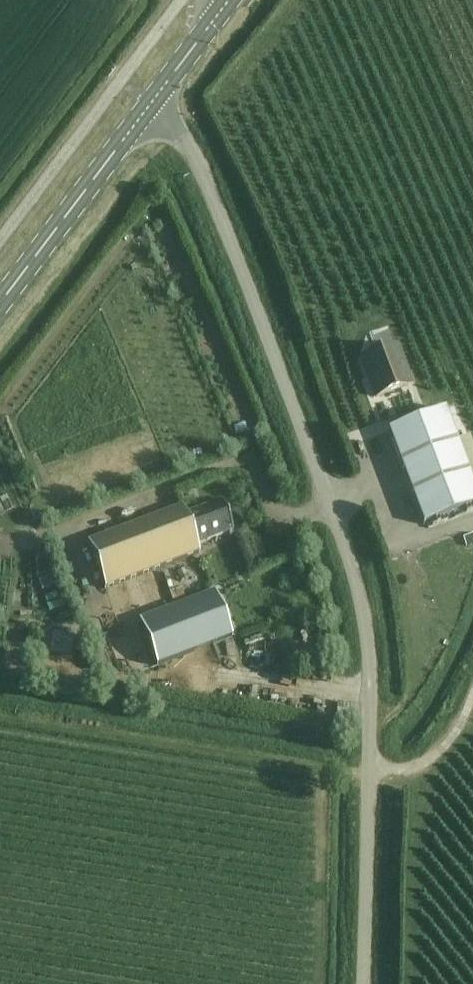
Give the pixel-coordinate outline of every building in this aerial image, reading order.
[(362,361),(376,398),(409,385),(395,348),(362,361)] [(388,431),(424,525),(472,507),(472,484),(445,410),(388,431)] [(183,507),(87,543),(105,589),(200,553),(197,546),(233,532),(222,502),(185,515),(183,507)] [(214,593),(139,621),(156,666),(231,638),(214,593)] [(44,633),(41,652),(52,654),(55,635),(44,633)]
